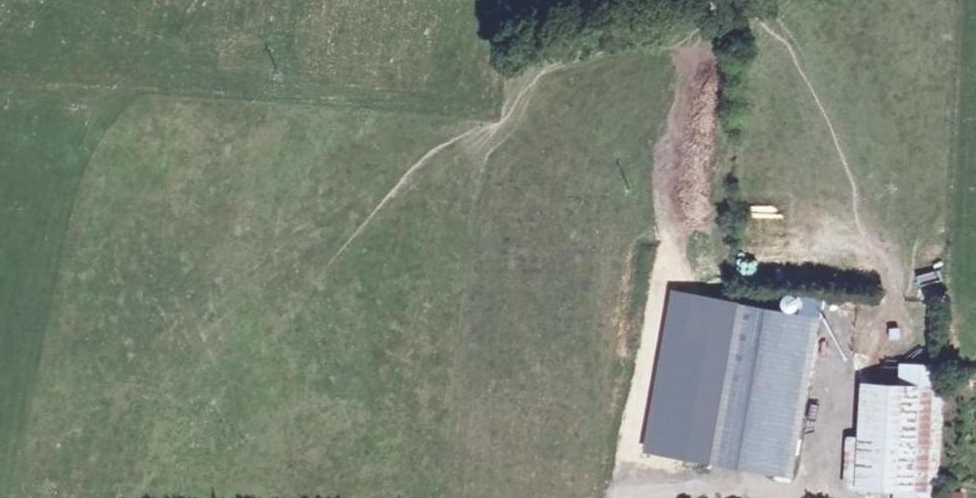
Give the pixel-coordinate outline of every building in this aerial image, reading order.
[(672,290),(640,448),(782,476),(814,318),(672,290)] [(890,489),(931,492),(938,367),(897,364),(895,387),(866,385),(859,486),(890,489)] [(890,489),(890,497),(931,497),(931,492),(890,489)]
